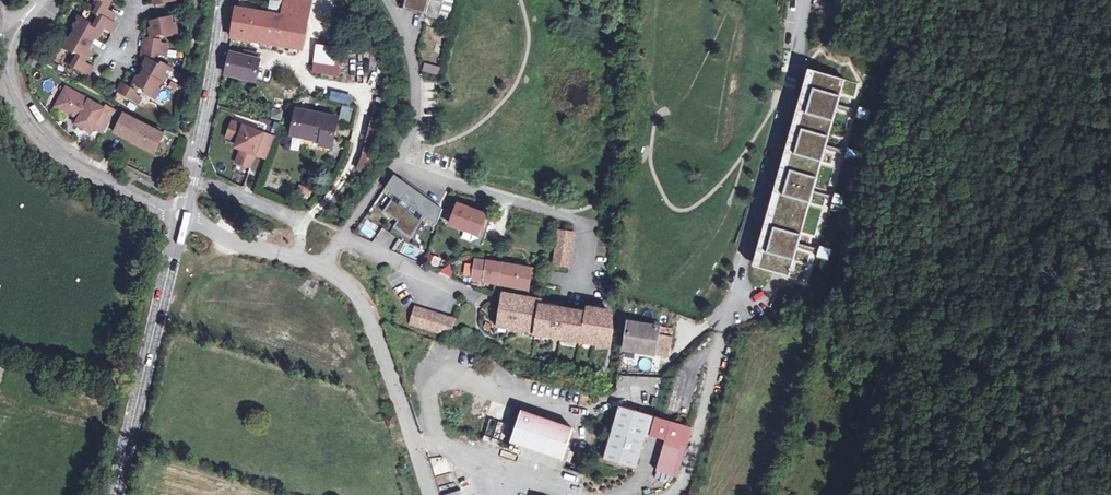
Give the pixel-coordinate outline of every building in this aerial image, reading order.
[(268,14),(252,11),(247,39),(302,48),(311,0),(285,0),(282,16),(268,14)] [(285,0),(271,0),(268,14),(282,16),(285,0)] [(404,9),(427,15),(426,18),(439,21),(444,0),(406,0),(404,9)] [(102,8),(107,10),(110,5),(109,5),(105,2),(103,1),(98,8),(101,10),(102,8)] [(99,26),(104,29),(112,33),(117,26),(112,23),(116,16),(107,10),(102,8),(101,10),(98,8),(93,6),(91,11),(96,14),(93,19),(97,22),(100,23),(99,26)] [(252,11),(239,9),(237,25),(231,24),(230,34),(230,36),(247,39),(252,11)] [(77,28),(73,34),(70,41),(67,39),(63,48),(77,55),(78,53),(79,54),(82,56),(84,53),(89,56),(91,51),(89,50),(95,40),(97,41),(99,37),(94,34),(96,30),(93,28),(92,28),(93,26),(79,18),(75,27),(77,28)] [(171,18),(151,23),(152,27),(150,27),(151,34),(156,33),(157,37),(161,36),(163,36),(163,39),(177,36),(175,26),(173,27),(171,18)] [(94,34),(99,37),(104,29),(99,26),(100,23),(97,22),(93,28),(96,30),(94,34)] [(152,41),(161,42),(161,36),(157,37),(156,33),(151,34),(152,41)] [(149,58),(158,59),(158,56),(166,57),(168,46),(160,45),(161,42),(152,41),(145,40),(142,56),(149,58)] [(315,61),(324,62),(334,64),(336,49),(318,47),(315,61)] [(233,55),(228,74),(253,80),(259,55),(246,52),(245,58),(233,55)] [(79,60),(85,63),(89,56),(84,53),(82,56),(79,54),(74,62),(78,64),(79,60)] [(224,73),(228,74),(233,55),(229,54),(224,73)] [(40,59),(31,55),(28,62),(37,67),(40,59)] [(78,64),(74,62),(70,60),(68,64),(89,76),(93,68),(85,63),(79,60),(78,64)] [(322,73),(324,62),(315,61),(314,60),(312,71),(322,73)] [(146,63),(143,67),(146,68),(140,79),(137,77),(135,81),(140,84),(138,87),(142,89),(144,90),(142,93),(155,100),(160,91),(158,90),(161,84),(164,78),(167,79),(172,70),(159,64),(158,65),(152,63),(151,65),(146,63)] [(423,63),(421,73),(438,75),(440,66),(423,63)] [(844,199),(836,197),(846,161),(854,163),(858,151),(849,149),(857,121),(866,123),(870,111),(860,109),(866,87),(801,70),(746,268),(776,276),(811,286),(819,259),(829,261),(832,249),(822,247),(833,209),(841,211),(844,199)] [(138,97),(142,89),(138,87),(140,84),(135,81),(131,89),(136,92),(134,96),(138,97)] [(142,100),(138,97),(134,96),(136,92),(131,89),(122,85),(118,93),(139,104),(142,100)] [(95,127),(105,109),(66,88),(56,107),(79,119),(76,125),(91,133),(95,127)] [(338,120),(350,123),(353,109),(341,106),(338,120)] [(113,114),(105,109),(95,127),(103,131),(113,114)] [(337,118),(297,110),(292,135),(321,141),(320,145),(331,147),(337,118)] [(115,132),(155,152),(164,134),(124,114),(115,132)] [(233,121),(229,133),(240,137),(238,143),(240,148),(242,148),(237,161),(251,167),(256,154),(268,159),(276,137),(233,121)] [(395,175),(386,188),(395,195),(384,211),(398,221),(394,227),(411,238),(426,217),(437,225),(443,209),(395,175)] [(485,215),(459,205),(451,225),(478,235),(485,215)] [(575,225),(558,223),(553,264),(570,266),(575,225)] [(392,247),(397,252),(404,243),(399,238),(392,247)] [(596,241),(595,247),(608,249),(609,243),(596,241)] [(400,254),(416,258),(418,246),(403,243),(400,254)] [(436,266),(438,258),(429,256),(427,264),(436,266)] [(486,282),(498,285),(502,263),(476,259),(473,280),(486,282)] [(533,269),(520,266),(521,263),(516,262),(515,266),(502,263),(498,285),(529,291),(532,275),(533,269)] [(537,267),(533,269),(532,275),(539,276),(541,268),(537,267)] [(504,294),(499,322),(508,324),(507,327),(581,340),(586,313),(541,306),(541,301),(529,298),(528,298),(504,294)] [(454,319),(416,306),(411,322),(449,334),(454,319)] [(587,314),(586,313),(581,340),(610,345),(613,329),(611,312),(588,308),(587,314)] [(625,349),(655,355),(660,327),(629,322),(625,349)] [(665,328),(660,327),(655,355),(668,357),(672,337),(664,336),(665,328)] [(665,377),(657,375),(654,383),(663,385),(665,377)] [(693,429),(654,417),(621,407),(606,460),(635,469),(645,435),(650,436),(650,437),(664,442),(656,471),(678,478),(693,429)] [(509,443),(513,444),(522,411),(520,411),(509,443)] [(540,426),(541,418),(522,411),(513,444),(535,452),(540,426)] [(395,426),(393,418),(387,420),(390,428),(395,426)] [(540,426),(535,452),(571,464),(576,452),(567,449),(574,429),(541,418),(540,426)] [(435,475),(449,472),(446,456),(432,459),(435,475)]
